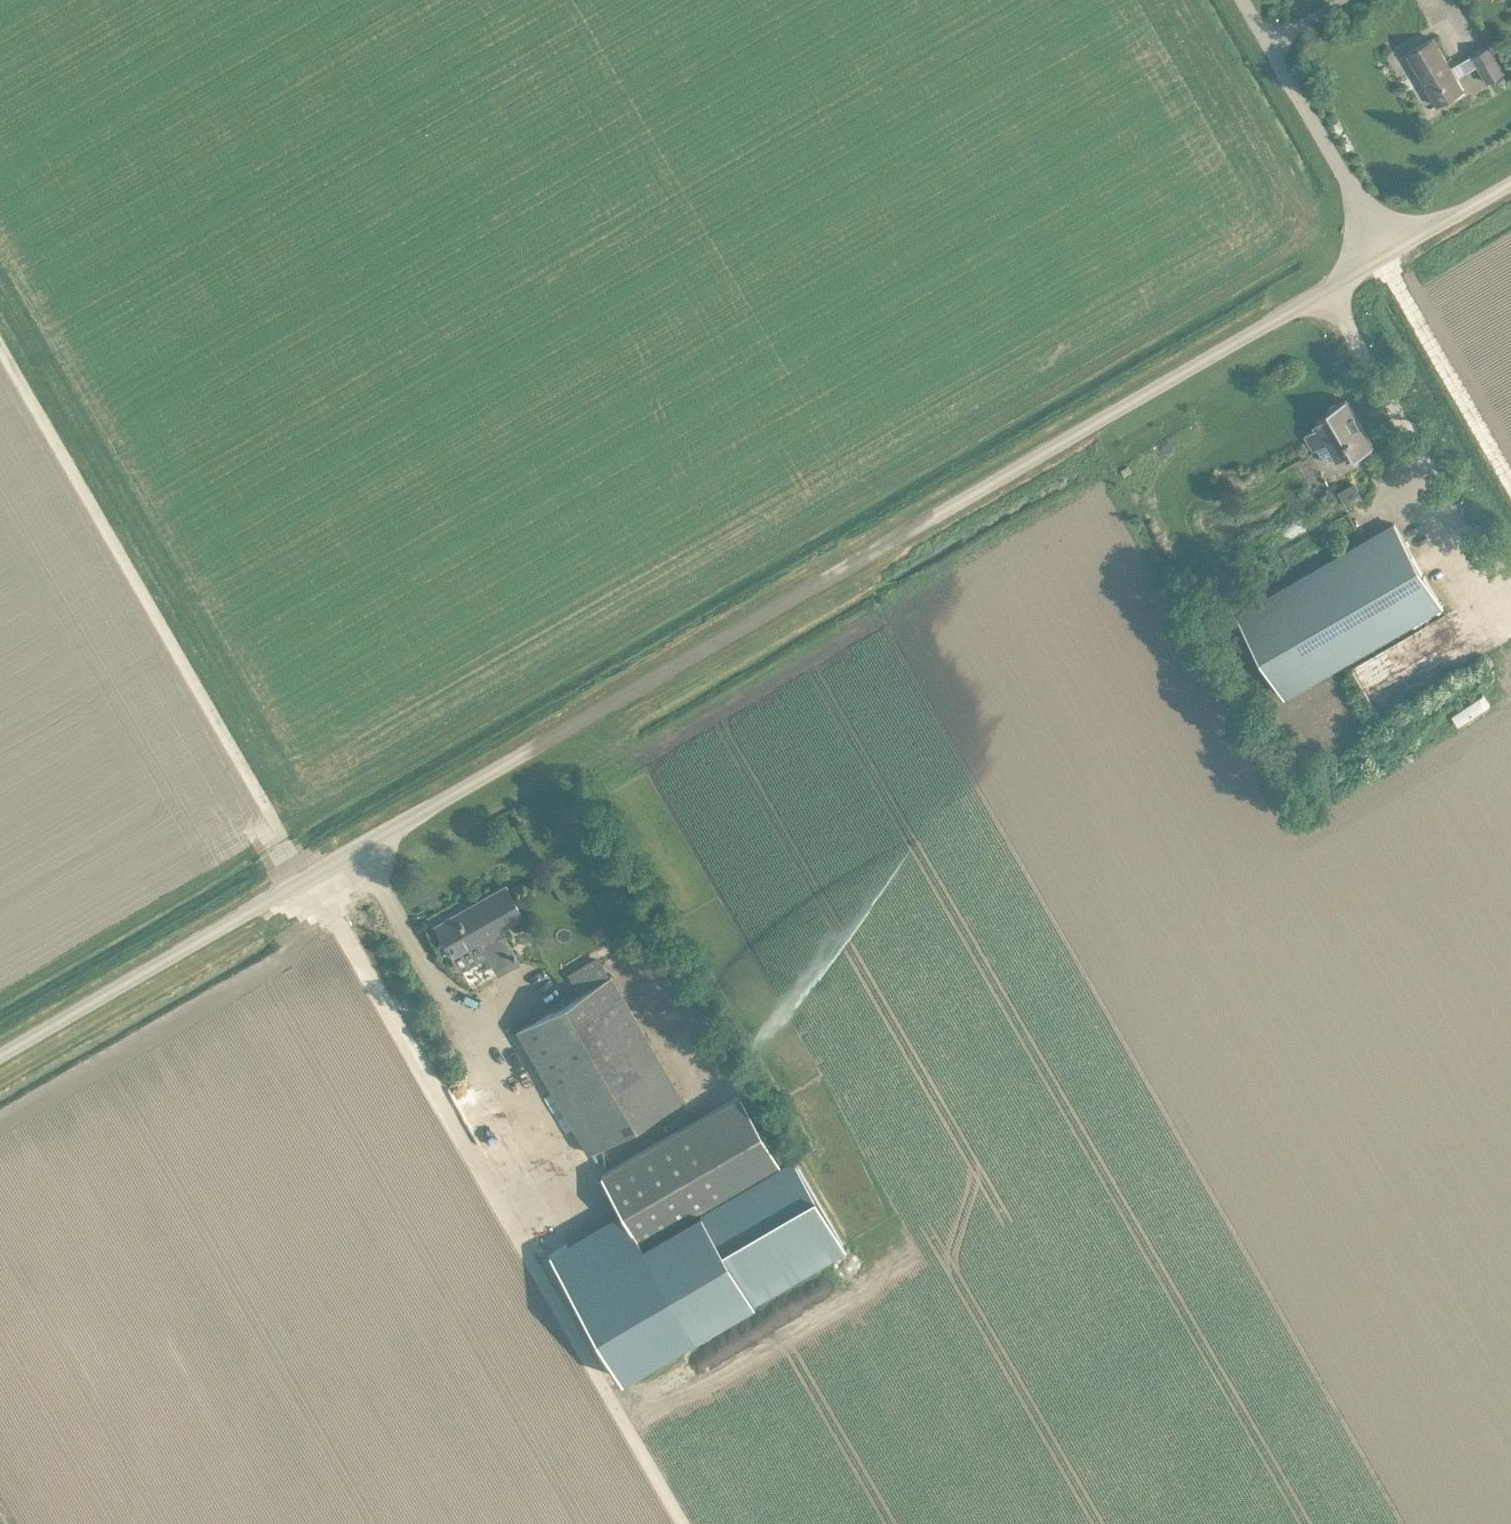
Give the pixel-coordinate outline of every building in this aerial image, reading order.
[(1406,54),(1436,106),(1462,91),(1432,39),(1406,54)] [(1460,63),(1465,72),(1475,66),(1486,83),(1503,73),(1488,47),(1460,63)] [(1326,410),(1329,415),(1315,422),(1318,427),(1304,435),(1314,451),(1327,443),(1338,461),(1351,453),(1354,457),(1372,447),(1345,400),(1326,410)] [(1237,615),(1285,698),(1441,607),(1393,524),(1237,615)] [(457,915),(456,913),(434,926),(452,957),(478,942),(493,967),(511,957),(514,956),(512,953),(512,954),(499,930),(522,917),(504,886),(502,887),(503,889),(457,915)] [(515,1030),(587,1153),(681,1099),(609,975),(515,1030)] [(739,1095),(600,1176),(690,1332),(842,1245),(791,1158),(779,1165),(739,1095)] [(613,1231),(583,1244),(592,1262),(621,1249),(613,1231)]
